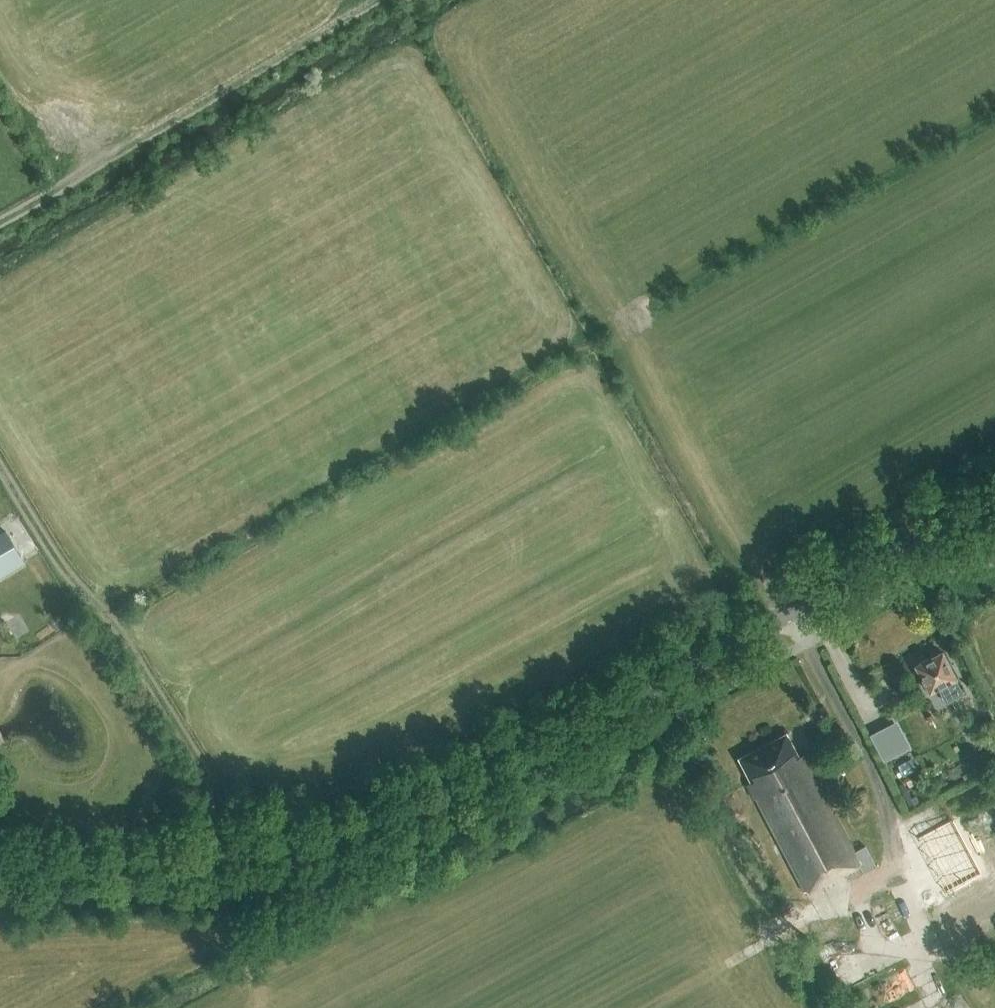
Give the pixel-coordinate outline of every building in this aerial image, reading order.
[(23,561),(5,532),(0,535),(0,575),(23,561)] [(942,651),(929,658),(927,658),(924,659),(922,660),(920,661),(918,663),(915,665),(929,692),(943,684),(950,697),(961,692),(954,679),(956,678),(942,651)] [(823,742),(836,736),(831,725),(818,732),(823,742)] [(893,771),(917,758),(908,741),(896,747),(888,732),(876,738),(893,771)] [(848,880),(876,865),(865,845),(854,851),(802,755),(798,757),(785,733),(738,758),(751,782),(747,784),(804,892),(843,871),(848,880)] [(919,877),(954,859),(929,808),(907,819),(916,838),(903,844),(919,877)]
